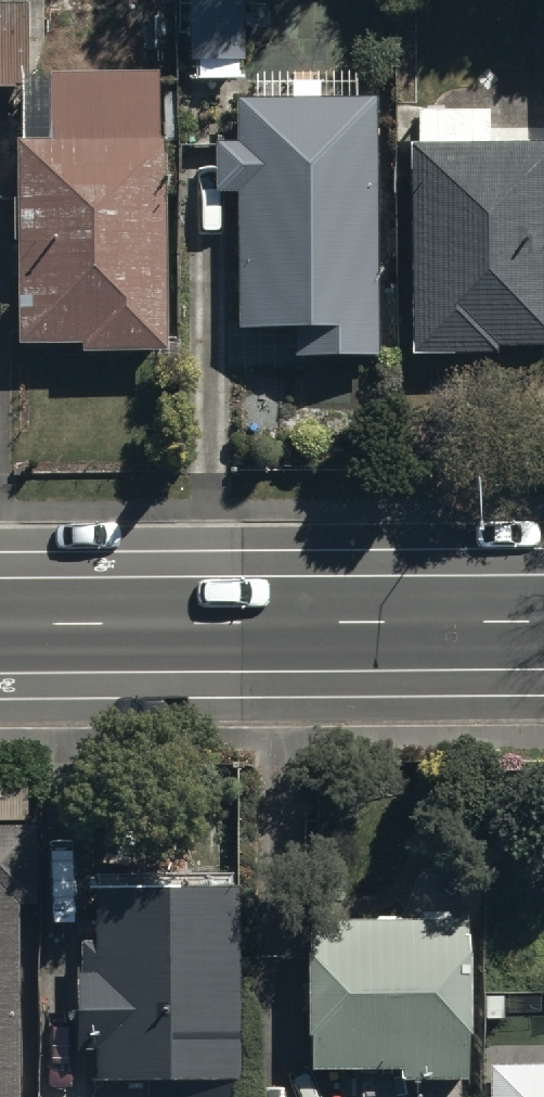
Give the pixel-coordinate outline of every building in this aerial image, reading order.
[(17,94),(17,71),(27,71),(27,0),(0,0),(0,94),(17,94)] [(186,68),(242,66),(240,0),(184,0),(186,68)] [(160,358),(157,147),(152,147),(152,81),(23,82),(24,148),(17,148),(17,204),(13,204),(14,249),(17,249),(19,351),(82,351),(82,359),(160,358)] [(369,107),(234,108),(234,149),(213,149),(213,196),(234,196),(235,342),(290,341),(291,366),(370,365),(369,107)] [(406,152),(408,365),(491,364),(491,352),(543,352),(543,149),(487,150),(487,112),(415,113),(416,152),(406,152)] [(26,812),(26,775),(0,775),(0,812),(26,812)] [(17,898),(36,897),(36,816),(0,816),(0,1096),(17,1096),(17,898)] [(94,876),(93,962),(78,962),(77,1035),(92,1035),(92,1067),(173,1068),(172,1096),(230,1096),(231,1068),(244,1069),(246,878),(94,876)] [(471,907),(305,909),(307,1068),(394,1067),(394,1077),(472,1076),(471,907)] [(501,1096),(543,1096),(543,1065),(501,1066),(501,1096)]
